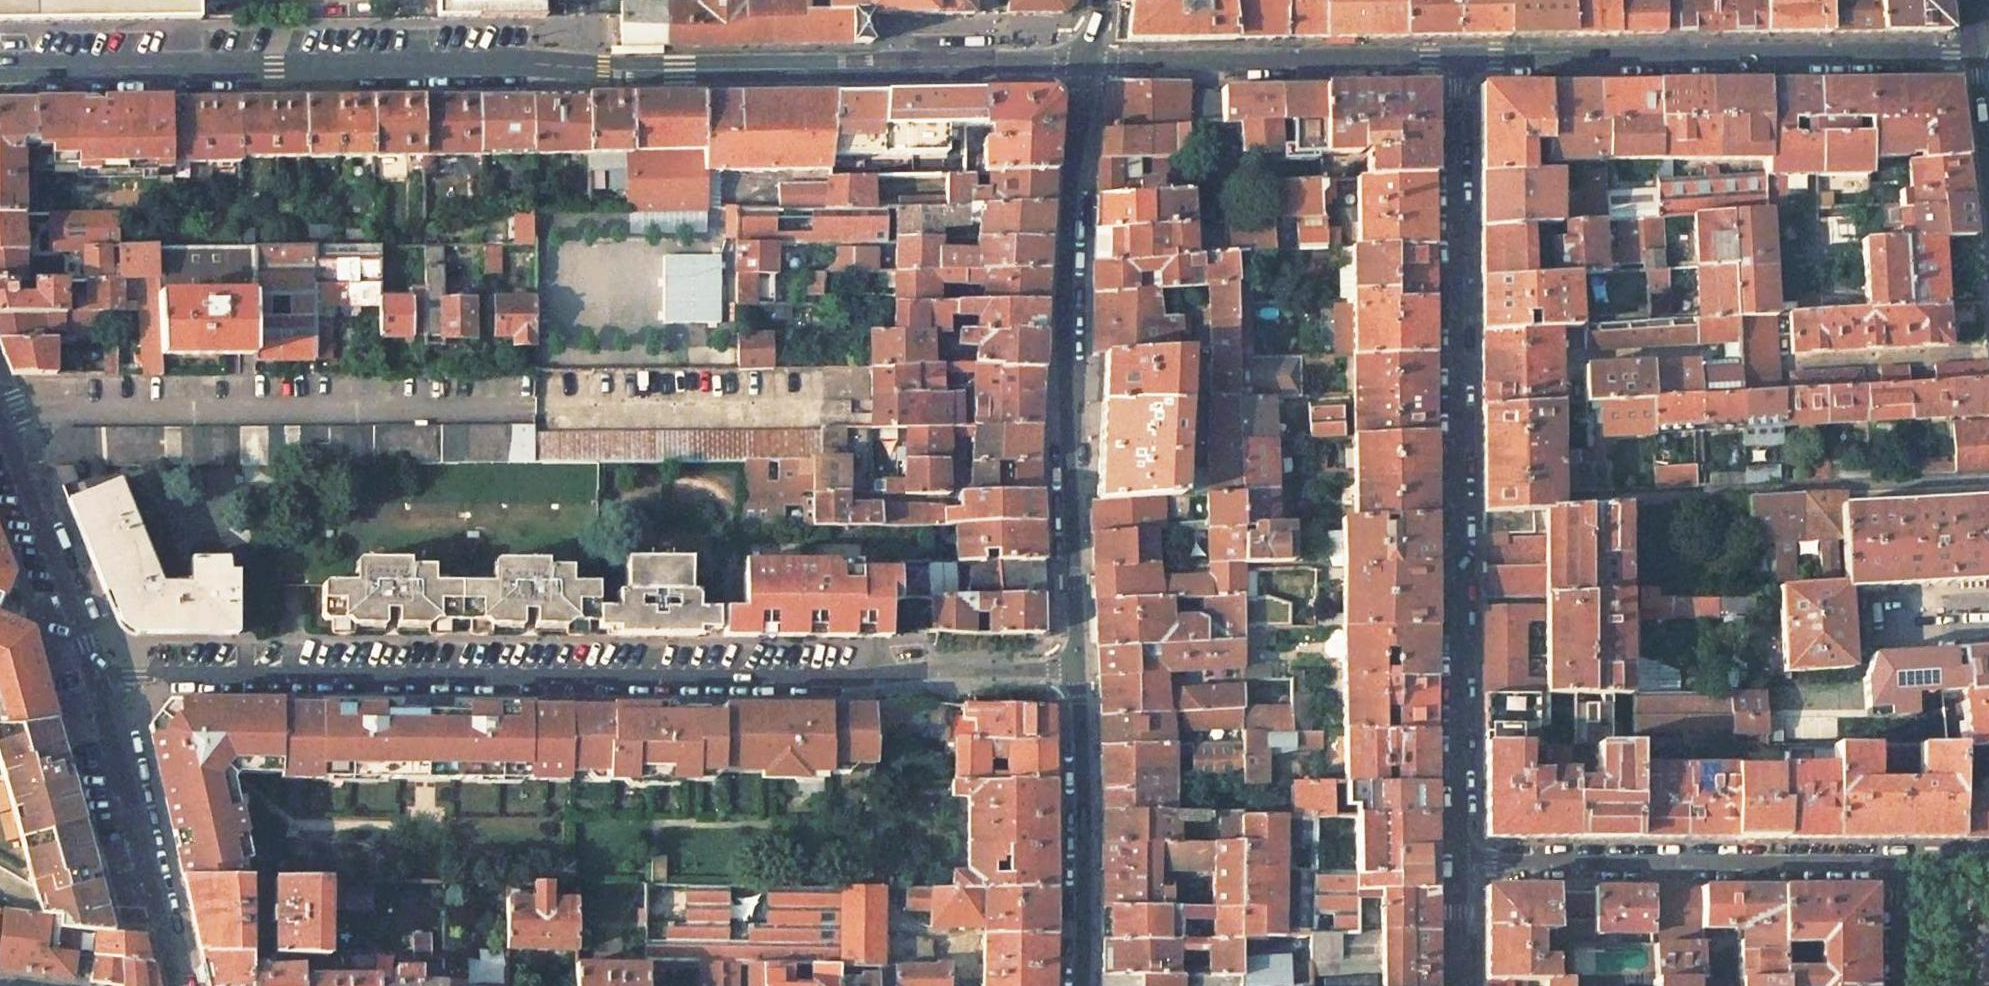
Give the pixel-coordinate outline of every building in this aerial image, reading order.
[(196,0),(0,0),(0,25),(196,23),(196,0)] [(440,17),(456,17),(481,17),(480,0),(470,0),(471,10),(446,10),(446,0),(440,0),(440,17)] [(545,16),(545,0),(446,0),(446,10),(471,10),(470,0),(480,0),(481,17),(545,16)] [(644,44),(666,44),(666,1),(664,0),(620,1),(621,15),(621,45),(644,44)] [(673,1),(666,1),(666,44),(677,44),(727,43),(762,43),(794,42),(805,42),(804,10),(806,9),(806,0),(673,0),(673,1)] [(827,9),(850,9),(851,42),(871,42),(870,13),(972,13),(972,0),(827,0),(827,9)] [(1006,13),(1029,13),(1061,13),(1069,5),(1070,0),(1008,0),(1006,13)] [(1119,3),(1115,40),(1174,40),(1233,39),(1233,0),(1152,0),(1119,3)] [(1233,39),(1322,38),(1322,0),(1233,0),(1233,39)] [(1322,38),(1356,38),(1357,0),(1322,0),(1322,38)] [(1362,38),(1403,38),(1402,0),(1363,0),(1362,38)] [(1403,38),(1456,37),(1455,5),(1449,5),(1448,0),(1402,0),(1403,38)] [(1449,5),(1455,5),(1456,37),(1461,37),(1462,0),(1448,0),(1449,5)] [(1461,37),(1507,36),(1506,0),(1462,0),(1461,37)] [(1507,36),(1527,36),(1570,35),(1567,0),(1506,0),(1507,36)] [(1570,35),(1660,34),(1660,9),(1660,0),(1567,0),(1570,35)] [(1660,9),(1660,34),(1708,34),(1707,0),(1660,0),(1660,9)] [(1708,34),(1718,34),(1715,0),(1707,0),(1708,34)] [(1718,34),(1763,34),(1763,0),(1715,0),(1718,34)] [(1763,34),(1817,33),(1814,0),(1763,0),(1763,34)] [(1817,33),(1827,33),(1825,0),(1814,0),(1817,33)] [(1827,33),(1853,33),(1880,33),(1876,0),(1825,0),(1827,33)] [(1880,33),(1914,32),(1948,32),(1944,0),(1876,0),(1880,33)] [(804,10),(805,42),(819,42),(851,42),(850,9),(827,9),(806,9),(804,10)] [(1129,82),(1108,80),(1105,102),(1101,131),(1186,125),(1186,90),(1187,82),(1129,82)] [(1911,82),(1869,82),(1868,122),(1868,135),(1867,158),(1905,158),(1906,157),(1906,151),(1920,152),(1918,121),(1958,116),(1954,81),(1911,82)] [(1814,122),(1852,122),(1868,122),(1869,82),(1813,83),(1814,122)] [(1806,122),(1805,83),(1782,83),(1761,84),(1763,129),(1789,129),(1790,122),(1806,122)] [(1813,83),(1805,83),(1806,122),(1806,135),(1806,175),(1815,175),(1814,135),(1852,135),(1852,122),(1814,122),(1813,83)] [(1571,85),(1545,85),(1546,145),(1546,161),(1605,161),(1603,122),(1655,122),(1655,84),(1626,85),(1597,85),(1571,85)] [(1708,84),(1655,84),(1655,122),(1656,160),(1765,160),(1763,129),(1761,84),(1708,84)] [(1545,85),(1479,86),(1479,131),(1480,175),(1530,173),(1529,145),(1529,140),(1538,139),(1539,144),(1546,145),(1545,85)] [(1366,153),(1366,178),(1429,175),(1429,119),(1429,87),(1376,88),(1320,88),(1323,154),(1359,154),(1364,145),(1368,147),(1366,153)] [(1320,88),(1301,88),(1303,125),(1303,147),(1279,149),(1275,182),(1316,181),(1323,180),(1323,154),(1320,88)] [(1301,88),(1277,89),(1278,119),(1278,126),(1303,125),(1301,88)] [(1239,121),(1278,119),(1277,89),(1246,89),(1221,90),(1222,123),(1239,121)] [(980,91),(836,93),(828,170),(829,170),(829,178),(861,177),(873,177),(945,175),(964,175),(971,175),(983,175),(983,156),(982,143),(982,141),(982,135),(982,128),(980,91)] [(1052,91),(980,91),(982,128),(989,128),(990,134),(982,135),(982,141),(982,143),(983,156),(983,175),(988,174),(1053,173),(1055,135),(1058,98),(1052,91)] [(721,94),(702,94),(704,171),(828,170),(836,93),(803,93),(721,94)] [(702,94),(629,96),(629,153),(629,209),(629,210),(635,210),(700,209),(704,209),(704,171),(702,94)] [(587,96),(532,97),(533,154),(588,154),(587,96)] [(629,96),(587,96),(588,154),(629,153),(629,96)] [(479,97),(421,98),(422,156),(480,155),(479,97)] [(532,97),(479,97),(480,155),(533,154),(532,97)] [(421,98),(370,99),(372,156),(422,156),(421,98)] [(370,99),(303,100),(305,157),(372,156),(370,99)] [(236,100),(170,101),(170,127),(171,147),(171,163),(238,162),(237,158),(236,100)] [(303,100),(236,100),(237,158),(305,157),(303,100)] [(99,111),(79,112),(78,103),(60,103),(33,103),(33,145),(34,170),(83,170),(82,176),(171,177),(171,164),(171,163),(171,147),(170,127),(156,127),(156,101),(118,102),(108,102),(106,102),(104,103),(102,105),(100,108),(100,109),(100,111),(99,111)] [(170,127),(170,101),(156,101),(156,127),(170,127)] [(0,104),(0,215),(20,215),(19,152),(18,145),(33,145),(33,103),(0,104)] [(1920,161),(1963,157),(1958,116),(1918,121),(1920,152),(1920,161)] [(1278,119),(1239,121),(1241,146),(1241,151),(1279,149),(1278,126),(1278,119)] [(1655,122),(1603,122),(1605,161),(1656,160),(1655,122)] [(1186,125),(1101,131),(1100,145),(1099,158),(1146,156),(1168,155),(1188,154),(1186,125)] [(1789,129),(1763,129),(1765,160),(1765,173),(1783,174),(1806,175),(1806,135),(1789,135),(1789,129)] [(1852,135),(1814,135),(1815,175),(1867,175),(1867,158),(1868,135),(1852,135)] [(1539,144),(1529,145),(1530,173),(1546,173),(1546,161),(1546,145),(1539,144)] [(1146,156),(1099,158),(1098,177),(1096,196),(1190,191),(1188,154),(1168,155),(1168,170),(1146,171),(1146,156)] [(1920,161),(1906,163),(1909,191),(1909,194),(1937,192),(1938,199),(1968,198),(1963,157),(1920,161)] [(446,173),(474,171),(473,160),(445,163),(446,173)] [(1660,217),(1693,215),(1730,213),(1766,211),(1765,207),(1765,173),(1717,176),(1717,169),(1703,169),(1703,177),(1656,180),(1656,191),(1656,217),(1660,217)] [(1605,170),(1582,171),(1582,207),(1563,208),(1564,224),(1601,221),(1605,221),(1605,193),(1605,170)] [(1530,173),(1480,175),(1480,222),(1519,219),(1519,214),(1557,212),(1557,208),(1556,172),(1546,173),(1530,173)] [(964,175),(945,175),(944,197),(944,208),(982,205),(1051,205),(1052,189),(1053,173),(988,174),(989,188),(990,193),(981,192),(972,192),(971,175),(964,175)] [(1783,174),(1765,173),(1765,207),(1784,204),(1783,174)] [(1356,179),(1357,247),(1430,246),(1430,210),(1429,175),(1366,178),(1356,179)] [(828,183),(826,208),(873,208),(873,203),(873,177),(861,177),(829,178),(828,183)] [(1316,181),(1275,182),(1274,194),(1272,218),(1297,216),(1318,213),(1316,181)] [(828,183),(777,183),(778,208),(826,208),(828,183)] [(1190,191),(1096,196),(1095,229),(1193,224),(1190,191)] [(1656,191),(1605,193),(1605,221),(1618,220),(1641,218),(1656,217),(1656,191)] [(1899,207),(1968,205),(1968,198),(1938,199),(1937,192),(1909,194),(1909,191),(1898,192),(1898,204),(1899,207)] [(1274,194),(1258,195),(1255,219),(1272,218),(1274,194)] [(944,197),(897,199),(897,208),(897,210),(944,208),(944,197)] [(589,198),(572,198),(572,210),(589,209),(589,198)] [(897,210),(895,210),(895,226),(895,239),(940,239),(940,227),(961,226),(968,223),(978,222),(978,231),(1049,231),(1050,222),(1051,205),(982,205),(944,208),(897,210)] [(1968,205),(1899,207),(1901,239),(1903,239),(1940,237),(1972,235),(1968,205)] [(736,207),(725,207),(725,237),(736,236),(736,208),(736,207)] [(778,208),(736,208),(736,236),(736,244),(776,244),(885,243),(885,226),(884,208),(873,208),(826,208),(778,208)] [(897,208),(884,208),(885,226),(895,226),(895,210),(897,210),(897,208)] [(700,209),(635,210),(635,233),(700,232),(700,209)] [(1766,211),(1730,213),(1733,261),(1771,259),(1769,211),(1766,211)] [(1519,219),(1480,222),(1480,228),(1526,225),(1551,224),(1557,223),(1557,212),(1519,214),(1519,219)] [(63,214),(48,214),(48,252),(85,251),(119,250),(119,248),(118,241),(116,213),(63,214)] [(1318,213),(1297,216),(1299,248),(1326,248),(1324,229),(1323,213),(1318,213)] [(1730,213),(1693,215),(1696,267),(1733,264),(1733,261),(1730,213)] [(534,214),(522,215),(524,245),(536,245),(534,214)] [(24,250),(23,231),(20,231),(20,215),(0,215),(0,251),(24,250)] [(1641,218),(1618,220),(1620,251),(1613,251),(1613,248),(1603,249),(1604,266),(1644,264),(1643,250),(1662,249),(1660,217),(1656,217),(1641,218)] [(1255,219),(1224,221),(1225,233),(1232,233),(1233,251),(1273,249),(1272,218),(1255,219)] [(1601,221),(1564,224),(1565,238),(1552,239),(1553,269),(1604,266),(1603,249),(1601,221)] [(1557,223),(1551,224),(1552,239),(1565,238),(1564,224),(1557,223)] [(1193,224),(1095,229),(1095,245),(1094,261),(1195,254),(1193,224)] [(1551,224),(1526,225),(1528,271),(1553,269),(1552,239),(1551,224)] [(1526,225),(1480,228),(1480,248),(1481,274),(1528,271),(1526,225)] [(1336,229),(1324,229),(1326,248),(1339,247),(1338,228),(1336,229)] [(367,230),(346,230),(345,241),(367,242),(367,230)] [(1049,231),(978,231),(977,238),(1049,239),(1049,231)] [(328,247),(328,232),(307,234),(306,247),(312,247),(328,247)] [(1940,237),(1903,239),(1906,308),(1945,305),(1940,237)] [(977,238),(976,238),(975,251),(974,270),(986,270),(1047,269),(1048,254),(1049,239),(977,238)] [(940,239),(895,239),(895,243),(895,259),(895,273),(938,271),(974,270),(975,251),(940,252),(940,239)] [(1901,239),(1861,241),(1865,304),(1865,310),(1906,308),(1903,239),(1901,239)] [(776,244),(736,244),(737,273),(755,273),(773,273),(776,273),(776,244)] [(499,245),(483,246),(484,275),(500,275),(499,245)] [(328,247),(312,247),(313,304),(330,304),(340,304),(340,312),(344,315),(356,316),(360,311),(360,304),(380,303),(380,297),(379,246),(372,246),(328,247)] [(436,246),(424,246),(425,265),(443,265),(443,246),(436,246)] [(1357,247),(1351,247),(1351,301),(1431,300),(1430,246),(1357,247)] [(173,248),(155,248),(156,276),(157,293),(254,291),(254,248),(238,247),(173,248)] [(306,247),(254,248),(254,291),(255,354),(255,359),(315,358),(313,304),(312,247),(306,247)] [(135,249),(119,248),(119,250),(122,277),(129,277),(156,276),(155,248),(151,248),(135,249)] [(1663,269),(1662,249),(1643,250),(1644,264),(1644,270),(1646,270),(1663,269)] [(0,251),(0,279),(3,282),(25,282),(24,261),(24,250),(0,251)] [(119,250),(85,251),(86,281),(87,281),(122,281),(122,277),(119,250)] [(844,273),(852,273),(852,250),(845,250),(844,273)] [(884,272),(895,273),(895,259),(854,260),(853,260),(854,251),(854,250),(852,250),(852,273),(884,272)] [(1195,254),(1094,261),(1094,277),(1094,292),(1153,288),(1156,288),(1161,288),(1189,285),(1202,284),(1208,284),(1234,283),(1233,251),(1195,254)] [(718,324),(719,255),(660,255),(660,324),(718,324)] [(1771,259),(1733,261),(1733,264),(1733,269),(1772,267),(1771,259)] [(65,260),(24,261),(25,282),(65,281),(65,260)] [(1733,264),(1696,267),(1699,319),(1736,317),(1733,269),(1733,264)] [(425,289),(425,301),(425,310),(425,336),(426,345),(444,345),(444,338),(472,338),(472,300),(465,300),(465,293),(443,293),(443,265),(425,265),(425,289)] [(1604,266),(1553,269),(1554,275),(1575,274),(1605,272),(1604,266)] [(1772,267),(1733,269),(1736,317),(1773,315),(1775,315),(1772,267)] [(1047,269),(986,270),(985,282),(984,293),(968,293),(968,303),(984,303),(1045,302),(1046,286),(1047,269)] [(1663,269),(1646,270),(1647,292),(1668,292),(1667,269),(1663,269)] [(974,270),(938,271),(938,283),(965,284),(965,282),(985,282),(986,270),(974,270)] [(938,271),(895,273),(894,297),(894,304),(938,303),(938,283),(938,271)] [(1528,271),(1481,274),(1480,280),(1528,277),(1528,271)] [(822,273),(807,272),(808,294),(822,294),(822,273)] [(833,272),(822,273),(822,294),(833,295),(833,272)] [(755,273),(737,273),(736,291),(737,305),(755,304),(773,304),(773,273),(755,273)] [(1528,277),(1480,280),(1481,323),(1523,321),(1523,312),(1535,312),(1536,321),(1578,318),(1575,274),(1554,275),(1528,277)] [(65,312),(65,281),(25,282),(3,282),(0,279),(0,313),(65,312)] [(122,281),(87,281),(87,300),(77,300),(78,312),(87,311),(96,311),(122,310),(122,282),(122,281)] [(1234,283),(1208,284),(1210,347),(1236,346),(1235,304),(1234,284),(1234,283)] [(1248,284),(1234,284),(1235,304),(1249,303),(1248,284)] [(425,289),(410,288),(409,299),(413,299),(413,337),(425,336),(425,310),(425,301),(425,289)] [(1153,288),(1094,292),(1093,323),(1093,354),(1105,354),(1175,351),(1175,331),(1175,316),(1159,316),(1156,288),(1153,288)] [(254,291),(157,293),(157,296),(161,354),(255,354),(254,291)] [(157,296),(139,297),(142,375),(162,374),(161,354),(157,296)] [(409,299),(380,297),(380,303),(380,336),(413,337),(413,299),(409,299)] [(1848,299),(1820,297),(1821,301),(1821,312),(1865,310),(1865,304),(1848,299)] [(495,335),(514,335),(514,344),(534,344),(535,300),(495,300),(495,335)] [(1431,300),(1351,301),(1352,355),(1431,353),(1431,344),(1431,300)] [(1821,301),(1791,302),(1792,314),(1821,312),(1821,301)] [(938,303),(894,304),(894,333),(930,332),(948,332),(948,316),(978,316),(978,323),(978,332),(1044,331),(1045,317),(1045,302),(984,303),(968,303),(938,303)] [(1249,303),(1235,304),(1236,346),(1251,345),(1249,303)] [(330,304),(313,304),(315,358),(331,358),(330,304)] [(1792,314),(1788,314),(1791,354),(1947,345),(1945,305),(1906,308),(1865,310),(1821,312),(1792,314)] [(78,312),(75,312),(75,330),(95,330),(96,311),(87,311),(78,312)] [(0,313),(0,336),(1,339),(50,339),(49,328),(75,330),(75,312),(65,312),(0,313)] [(1187,315),(1175,316),(1175,331),(1182,332),(1182,334),(1187,333),(1187,315)] [(1773,315),(1736,317),(1741,394),(1777,392),(1775,360),(1774,346),(1773,315)] [(1699,319),(1695,319),(1698,343),(1718,342),(1719,361),(1699,362),(1700,396),(1741,394),(1736,317),(1699,319)] [(1578,318),(1536,321),(1536,328),(1558,327),(1570,326),(1579,326),(1578,318)] [(1647,321),(1582,325),(1584,350),(1698,343),(1695,319),(1647,321)] [(1523,321),(1481,323),(1481,330),(1523,329),(1523,321)] [(978,323),(959,323),(959,332),(978,332),(978,323)] [(1523,329),(1481,330),(1481,369),(1481,408),(1559,403),(1558,365),(1558,327),(1536,328),(1523,329)] [(959,332),(958,332),(957,345),(975,346),(975,359),(975,364),(1042,368),(1043,350),(1044,331),(978,332),(959,332)] [(894,333),(871,333),(870,367),(932,365),(930,332),(894,333)] [(770,334),(738,335),(739,369),(772,368),(770,334)] [(0,339),(0,348),(3,356),(11,375),(56,375),(55,339),(50,339),(1,339),(0,339)] [(1783,345),(1774,346),(1775,360),(1784,359),(1783,345)] [(1236,346),(1210,347),(1209,398),(1238,400),(1237,358),(1236,346)] [(1175,351),(1105,354),(1104,378),(1102,402),(1185,400),(1187,350),(1175,351)] [(1431,353),(1352,355),(1352,389),(1431,384),(1431,353)] [(1331,356),(1299,357),(1299,373),(1332,372),(1331,356)] [(1299,357),(1237,358),(1238,400),(1273,398),(1299,396),(1299,373),(1299,357)] [(1699,361),(1583,367),(1585,402),(1598,401),(1651,398),(1700,396),(1699,362),(1699,361)] [(1934,366),(1935,383),(1948,382),(1988,379),(1988,373),(1987,362),(1934,366)] [(969,364),(962,364),(962,384),(974,384),(974,401),(959,401),(959,426),(973,426),(1039,424),(1040,396),(1042,368),(975,364),(969,364)] [(932,365),(870,367),(871,428),(906,427),(949,426),(959,426),(959,401),(959,393),(947,393),(946,385),(940,386),(940,365),(932,365)] [(1906,367),(1880,369),(1882,386),(1906,384),(1908,384),(1906,367)] [(1860,370),(1790,373),(1791,391),(1823,389),(1861,387),(1860,370)] [(1948,382),(1950,417),(1988,415),(1988,379),(1948,382)] [(1908,384),(1906,384),(1908,420),(1950,417),(1948,382),(1935,383),(1908,384)] [(1431,384),(1352,389),(1353,392),(1352,413),(1353,438),(1431,435),(1431,409),(1431,384)] [(1882,386),(1864,387),(1866,422),(1908,420),(1906,384),(1882,386)] [(1861,387),(1823,389),(1825,424),(1866,422),(1864,387),(1861,387)] [(1791,391),(1781,391),(1783,426),(1825,424),(1823,389),(1791,391)] [(1777,392),(1741,394),(1742,428),(1783,426),(1781,391),(1777,392)] [(1741,394),(1700,396),(1701,431),(1742,428),(1741,394)] [(1700,396),(1651,398),(1653,433),(1701,431),(1700,396)] [(1238,400),(1209,398),(1207,453),(1240,454),(1240,441),(1238,400)] [(1273,398),(1238,400),(1240,441),(1275,440),(1273,398)] [(1651,398),(1598,401),(1601,437),(1653,433),(1651,398)] [(1185,400),(1102,402),(1101,425),(1100,449),(1180,452),(1181,439),(1182,439),(1185,400)] [(1559,403),(1481,408),(1482,460),(1482,498),(1482,511),(1545,508),(1559,508),(1559,494),(1559,463),(1559,403)] [(1308,406),(1312,439),(1345,438),(1343,404),(1308,406)] [(1950,424),(1953,464),(1954,472),(1988,470),(1988,423),(1966,425),(1966,423),(1950,424)] [(1039,424),(973,426),(970,492),(1039,493),(1039,483),(995,481),(996,459),(1038,460),(1038,439),(1039,424)] [(510,426),(59,430),(43,453),(48,467),(53,467),(53,466),(71,466),(136,465),(241,464),(510,462),(510,426)] [(532,426),(510,426),(510,462),(533,462),(533,433),(534,426),(532,426)] [(949,426),(906,427),(904,479),(904,493),(947,494),(946,460),(950,449),(949,426)] [(821,436),(822,459),(844,459),(843,428),(821,429),(821,436)] [(597,463),(742,462),(742,460),(812,460),(822,460),(822,459),(821,436),(533,433),(533,462),(597,463)] [(1354,474),(1354,479),(1432,475),(1431,435),(1353,438),(1354,474)] [(1275,440),(1240,441),(1240,454),(1242,493),(1277,489),(1276,478),(1275,440)] [(1180,452),(1100,449),(1097,501),(1097,502),(1162,498),(1180,497),(1182,453),(1180,452)] [(1595,449),(1577,449),(1577,450),(1579,462),(1579,463),(1594,462),(1595,461),(1595,449)] [(1191,452),(1182,453),(1180,497),(1187,496),(1206,495),(1206,469),(1190,464),(1191,452)] [(1240,454),(1207,453),(1206,469),(1206,495),(1242,493),(1240,454)] [(1932,473),(1947,473),(1947,464),(1947,458),(1912,460),(1912,464),(1912,466),(1913,475),(1932,473)] [(822,460),(812,460),(812,487),(813,492),(846,493),(846,459),(844,459),(822,459),(822,460)] [(995,481),(1039,483),(1038,472),(1038,460),(996,459),(995,481)] [(812,460),(742,460),(742,462),(741,491),(742,498),(797,499),(807,487),(812,487),(812,460)] [(1827,461),(1812,462),(1813,480),(1828,479),(1827,461)] [(1579,462),(1559,463),(1559,494),(1595,492),(1594,462),(1579,463),(1579,462)] [(1912,464),(1896,464),(1896,475),(1913,475),(1912,466),(1912,464)] [(1695,465),(1654,468),(1655,489),(1696,487),(1695,465)] [(53,467),(61,486),(76,479),(71,466),(53,466),(53,467)] [(1775,469),(1745,471),(1745,484),(1776,482),(1775,469)] [(1354,484),(1354,520),(1432,516),(1432,475),(1354,479),(1354,484)] [(904,479),(871,479),(871,493),(904,493),(904,479)] [(132,515),(118,481),(91,492),(68,502),(74,518),(77,517),(90,549),(87,550),(104,593),(108,591),(120,621),(139,633),(180,633),(181,630),(218,630),(218,633),(237,633),(237,573),(228,572),(227,559),(191,559),(191,585),(160,585),(137,528),(132,515)] [(1277,489),(1242,493),(1243,526),(1278,524),(1277,489)] [(846,493),(813,492),(813,499),(813,527),(880,526),(880,506),(880,504),(846,505),(846,493)] [(970,492),(959,493),(961,509),(943,509),(944,524),(955,524),(974,523),(1039,524),(1039,511),(1039,493),(970,492)] [(1840,492),(1798,494),(1801,540),(1792,541),(1795,579),(1839,577),(1837,539),(1843,539),(1841,506),(1840,492)] [(1242,493),(1206,495),(1207,528),(1243,526),(1242,493)] [(1798,494),(1749,497),(1755,581),(1795,579),(1792,541),(1801,540),(1798,494)] [(1180,497),(1162,498),(1163,519),(1163,524),(1168,523),(1168,518),(1188,517),(1187,496),(1180,497)] [(797,499),(742,498),(741,527),(745,527),(813,527),(813,499),(797,499)] [(1097,501),(1091,501),(1091,518),(1092,534),(1155,530),(1163,530),(1163,524),(1163,519),(1162,498),(1097,502),(1097,501)] [(1908,502),(1909,537),(1943,534),(1944,540),(1944,542),(1988,539),(1988,498),(1908,502)] [(1893,503),(1896,543),(1902,543),(1910,542),(1909,537),(1908,502),(1893,503)] [(1559,508),(1545,508),(1546,597),(1586,596),(1586,593),(1628,591),(1628,588),(1628,503),(1559,508)] [(1843,539),(1845,583),(1846,589),(1847,589),(1897,586),(1897,585),(1895,543),(1896,543),(1893,503),(1841,506),(1843,539)] [(919,505),(880,506),(880,526),(927,525),(944,524),(943,509),(919,505)] [(1545,508),(1482,511),(1482,555),(1483,598),(1546,597),(1545,508)] [(1298,510),(1290,511),(1291,523),(1298,523),(1298,510)] [(1354,520),(1341,521),(1342,568),(1342,584),(1341,627),(1387,626),(1433,626),(1433,571),(1432,516),(1354,520)] [(974,523),(955,524),(955,561),(971,561),(982,561),(982,551),(995,550),(995,561),(1041,561),(1040,543),(1039,524),(974,523)] [(1278,524),(1243,526),(1244,562),(1292,559),(1291,523),(1278,524)] [(1243,526),(1207,528),(1208,563),(1243,562),(1244,562),(1243,526)] [(1155,530),(1092,534),(1092,551),(1093,568),(1157,565),(1156,554),(1155,530)] [(1988,581),(1988,539),(1944,542),(1944,540),(1910,542),(1902,543),(1904,585),(1950,583),(1988,581)] [(1896,543),(1899,586),(1904,585),(1902,543),(1896,543)] [(0,596),(0,595),(1,595),(5,588),(10,574),(3,555),(0,548),(0,596)] [(1167,554),(1156,554),(1157,565),(1168,565),(1167,554)] [(402,556),(357,556),(356,556),(357,567),(345,566),(344,583),(330,582),(328,577),(314,577),(310,582),(310,587),(309,611),(313,617),(319,617),(319,627),(325,634),(337,634),(344,629),(345,624),(375,624),(375,608),(388,608),(388,624),(418,624),(419,629),(426,635),(437,635),(443,627),(442,619),(462,620),(462,629),(467,635),(481,635),(485,630),(486,624),(518,625),(518,609),(531,609),(531,625),(563,625),(563,633),(569,635),(581,635),(585,631),(585,620),(597,621),(596,608),(597,583),(583,583),(580,588),(571,587),(571,567),(547,566),(548,559),(503,559),(503,571),(491,571),(491,587),(475,586),(472,582),(444,581),(440,586),(428,586),(428,562),(401,563),(402,556)] [(697,636),(697,630),(716,631),(716,609),(712,609),(697,609),(697,592),(689,592),(689,559),(624,558),(624,592),(616,591),(616,608),(596,608),(597,621),(597,629),(616,630),(616,636),(697,636)] [(859,561),(743,562),(743,609),(743,615),(731,615),(731,609),(724,610),(724,635),(888,634),(888,631),(887,596),(901,596),(901,563),(896,563),(896,568),(859,568),(859,561)] [(982,561),(971,561),(970,596),(1039,597),(1040,597),(1041,561),(995,561),(982,561)] [(1157,565),(1093,568),(1095,602),(1154,600),(1168,600),(1203,598),(1241,597),(1242,597),(1243,562),(1208,563),(1209,576),(1158,578),(1157,565)] [(1778,593),(1784,672),(1786,672),(1852,668),(1847,589),(1846,589),(1845,583),(1795,587),(1778,587),(1778,593)] [(23,606),(15,586),(9,600),(23,606)] [(1655,589),(1639,588),(1638,610),(1656,611),(1656,599),(1655,589)] [(1586,596),(1546,597),(1546,606),(1547,606),(1587,605),(1587,606),(1628,608),(1628,591),(1586,593),(1586,596)] [(970,596),(930,597),(931,632),(936,633),(951,633),(973,633),(974,613),(989,614),(988,634),(989,634),(1000,634),(1023,634),(1041,635),(1039,597),(970,596)] [(1154,600),(1095,602),(1096,647),(1242,642),(1241,627),(1241,602),(1241,597),(1203,598),(1203,619),(1197,617),(1154,616),(1154,600)] [(1672,601),(1674,620),(1699,617),(1696,598),(1672,601)] [(1313,601),(1241,602),(1241,627),(1254,627),(1312,627),(1313,601)] [(1587,605),(1547,606),(1547,693),(1558,693),(1626,693),(1629,610),(1628,608),(1587,606),(1587,605)] [(1546,606),(1483,607),(1483,624),(1483,693),(1546,693),(1547,693),(1547,606),(1546,606)] [(4,725),(21,725),(31,724),(54,719),(43,679),(41,674),(29,630),(29,629),(12,623),(6,620),(0,618),(0,725),(4,725)] [(1387,626),(1341,627),(1342,670),(1382,670),(1381,651),(1388,651),(1387,626)] [(1433,626),(1387,626),(1388,651),(1393,650),(1394,670),(1433,670),(1433,648),(1433,626)] [(1254,627),(1241,627),(1242,642),(1241,664),(1255,664),(1254,627)] [(1138,669),(1164,668),(1241,664),(1242,642),(1096,647),(1097,676),(1138,674),(1138,669)] [(1958,650),(1966,691),(1961,691),(1961,697),(1962,702),(1962,708),(1966,746),(1988,745),(1988,648),(1958,650)] [(1852,714),(1789,715),(1786,672),(1784,672),(1762,674),(1763,693),(1766,734),(1767,746),(1788,746),(1834,746),(1873,746),(1918,746),(1946,746),(1941,699),(1941,693),(1961,691),(1966,691),(1958,650),(1929,653),(1929,652),(1889,654),(1893,708),(1852,710),(1852,714)] [(1138,674),(1097,676),(1098,689),(1150,685),(1150,690),(1166,690),(1164,668),(1138,669),(1138,674)] [(1382,670),(1342,670),(1343,732),(1382,731),(1382,707),(1388,707),(1388,670),(1382,670)] [(1433,701),(1433,670),(1394,670),(1388,670),(1388,707),(1393,706),(1394,731),(1433,731),(1433,701)] [(1150,685),(1098,689),(1099,702),(1099,716),(1173,712),(1185,711),(1242,709),(1241,708),(1241,685),(1166,690),(1150,690),(1150,685)] [(1546,693),(1483,693),(1483,719),(1483,746),(1526,746),(1558,746),(1558,693),(1547,693),(1546,693)] [(1684,732),(1684,747),(1733,747),(1733,734),(1733,694),(1630,693),(1631,732),(1684,732)] [(1763,693),(1733,694),(1733,734),(1766,734),(1763,693)] [(1308,696),(1290,696),(1291,706),(1291,732),(1297,732),(1309,732),(1308,696)] [(893,701),(873,701),(874,707),(875,739),(894,740),(893,701)] [(158,772),(159,775),(168,813),(170,824),(182,878),(246,879),(242,862),(236,837),(247,835),(234,781),(239,774),(246,765),(280,765),(281,704),(210,703),(179,704),(167,703),(148,727),(151,738),(158,772)] [(372,780),(476,781),(477,781),(478,774),(499,774),(519,775),(519,781),(520,781),(546,781),(546,771),(568,771),(569,705),(466,705),(431,704),(382,704),(281,704),(280,765),(280,769),(302,769),(302,780),(328,780),(330,780),(330,773),(350,773),(371,774),(371,780),(372,780)] [(974,705),(962,704),(962,713),(962,721),(975,720),(975,725),(975,742),(1051,743),(1050,725),(1050,707),(1048,707),(1030,707),(1028,707),(1010,706),(1009,705),(993,705),(992,705),(975,705),(974,705)] [(652,706),(569,705),(568,771),(607,771),(607,779),(607,780),(634,780),(634,779),(635,776),(670,776),(670,779),(670,781),(696,780),(696,779),(696,772),(722,772),(722,763),(760,763),(760,780),(795,780),(797,780),(805,772),(829,772),(829,763),(874,764),(875,739),(874,707),(844,706),(813,707),(723,706),(723,714),(670,714),(670,719),(657,719),(657,706),(652,706)] [(1291,706),(1241,708),(1242,709),(1241,726),(1241,732),(1265,732),(1291,732),(1291,706)] [(1242,709),(1185,711),(1185,729),(1232,726),(1241,726),(1242,709)] [(1173,712),(1099,716),(1100,731),(1101,747),(1173,745),(1173,712)] [(40,915),(59,918),(58,929),(96,932),(112,933),(54,719),(31,724),(21,725),(4,725),(0,725),(0,769),(40,915)] [(975,725),(950,725),(950,730),(951,742),(953,742),(954,740),(975,742),(975,725)] [(1241,726),(1232,726),(1232,743),(1242,743),(1241,732),(1241,726)] [(923,734),(911,733),(911,740),(951,742),(950,730),(924,729),(923,734)] [(1309,732),(1297,732),(1297,749),(1322,749),(1322,731),(1309,732)] [(1382,731),(1343,732),(1344,783),(1367,783),(1382,782),(1382,767),(1394,767),(1394,782),(1434,782),(1434,757),(1433,731),(1394,731),(1382,731)] [(1265,732),(1241,732),(1242,743),(1242,779),(1242,783),(1265,783),(1265,732)] [(975,742),(954,740),(953,742),(953,782),(1052,781),(1051,760),(1051,743),(975,742)] [(1232,743),(1192,745),(1192,756),(1192,779),(1242,779),(1242,743),(1232,743)] [(1173,745),(1101,747),(1101,763),(1102,779),(1102,794),(1103,811),(1174,812),(1174,757),(1173,745)] [(1192,745),(1173,745),(1174,757),(1192,756),(1192,745)] [(1958,746),(1958,759),(1988,759),(1988,745),(1966,746),(1958,746)] [(1526,746),(1483,746),(1484,838),(1528,838),(1573,838),(1572,781),(1572,772),(1525,772),(1525,761),(1526,746)] [(1558,746),(1526,746),(1525,761),(1572,763),(1572,746),(1558,746)] [(1595,780),(1572,781),(1573,838),(1634,838),(1632,766),(1631,746),(1595,746),(1595,780)] [(1834,746),(1788,746),(1788,766),(1789,766),(1833,766),(1834,746)] [(1887,788),(1873,788),(1873,746),(1834,746),(1833,766),(1832,838),(1957,838),(1957,794),(1958,759),(1958,746),(1946,746),(1918,746),(1918,782),(1918,788),(1904,788),(1904,782),(1887,782),(1887,788)] [(1918,746),(1873,746),(1873,788),(1887,788),(1887,782),(1904,782),(1918,782),(1918,746)] [(1632,766),(1634,838),(1685,838),(1686,799),(1677,799),(1681,765),(1675,765),(1632,766)] [(1689,766),(1681,765),(1677,799),(1686,799),(1685,838),(1692,838),(1691,773),(1690,769),(1689,766)] [(1691,773),(1692,838),(1733,838),(1734,766),(1689,766),(1690,769),(1691,773)] [(1777,766),(1734,766),(1733,838),(1784,838),(1783,801),(1777,800),(1777,766)] [(1789,838),(1789,766),(1788,766),(1777,766),(1777,800),(1783,801),(1784,838),(1789,838)] [(1833,766),(1789,766),(1789,838),(1832,838),(1833,766)] [(1980,777),(1980,781),(1978,781),(1979,793),(1957,794),(1957,838),(1988,838),(1988,777),(1980,777)] [(953,782),(951,782),(951,796),(958,796),(968,796),(967,819),(967,873),(951,873),(951,889),(1053,889),(1052,835),(1052,781),(953,782)] [(1434,782),(1394,782),(1395,805),(1395,816),(1434,816),(1434,799),(1434,782)] [(1331,783),(1294,783),(1295,818),(1316,817),(1332,817),(1331,783)] [(1344,783),(1331,783),(1332,817),(1354,817),(1369,816),(1369,805),(1367,783),(1344,783)] [(1395,805),(1369,805),(1369,816),(1395,816),(1395,805)] [(1174,812),(1103,811),(1103,823),(1103,842),(1178,843),(1179,811),(1174,812)] [(1241,812),(1222,812),(1221,843),(1241,843),(1241,818),(1241,812)] [(1354,875),(1395,874),(1395,816),(1369,816),(1354,817),(1354,862),(1354,872),(1354,875)] [(1434,845),(1434,816),(1395,816),(1395,874),(1434,874),(1434,845)] [(1295,818),(1283,818),(1281,935),(1309,934),(1313,934),(1315,872),(1315,871),(1316,817),(1295,818)] [(1273,818),(1241,818),(1241,843),(1221,843),(1212,843),(1212,871),(1212,907),(1214,907),(1240,908),(1240,937),(1267,935),(1281,935),(1283,818),(1273,818)] [(253,860),(247,835),(236,837),(242,862),(253,860)] [(1103,874),(1102,907),(1172,907),(1172,888),(1155,886),(1156,869),(1212,871),(1212,843),(1178,843),(1103,842),(1103,874)] [(652,855),(651,885),(665,886),(666,886),(666,856),(652,855)] [(1315,872),(1313,934),(1355,933),(1355,888),(1354,875),(1354,872),(1315,872)] [(1355,888),(1434,889),(1434,874),(1395,874),(1354,875),(1355,888)] [(246,879),(182,878),(199,953),(250,952),(249,922),(251,922),(251,909),(249,909),(249,906),(249,879),(246,879)] [(266,879),(249,879),(249,906),(266,907),(266,879)] [(327,880),(274,879),(274,910),(271,910),(271,923),(274,923),(274,953),(302,954),(326,956),(327,880)] [(552,883),(533,883),(533,899),(507,899),(507,949),(575,950),(575,913),(575,899),(551,899),(552,883)] [(651,885),(645,885),(645,914),(644,962),(659,962),(704,963),(720,963),(736,963),(747,964),(764,964),(792,964),(811,965),(840,965),(841,965),(842,887),(823,887),(823,889),(751,886),(730,886),(686,886),(666,886),(665,886),(651,885)] [(882,888),(842,887),(841,965),(877,966),(880,966),(882,888)] [(932,889),(896,888),(895,909),(931,909),(932,889)] [(1434,889),(1355,888),(1355,933),(1380,932),(1434,930),(1434,909),(1434,889)] [(1484,934),(1485,980),(1518,980),(1544,979),(1554,979),(1554,958),(1553,958),(1540,958),(1540,955),(1539,954),(1538,953),(1537,953),(1536,953),(1537,930),(1554,930),(1554,888),(1484,888),(1484,934)] [(1593,888),(1554,888),(1554,930),(1553,944),(1568,944),(1592,944),(1592,933),(1593,888)] [(1652,888),(1593,888),(1592,933),(1600,933),(1648,934),(1651,934),(1652,888)] [(1652,945),(1652,981),(1692,981),(1701,981),(1700,947),(1701,947),(1701,929),(1700,888),(1652,888),(1651,934),(1650,945),(1652,945)] [(1700,888),(1701,929),(1733,929),(1732,888),(1700,888)] [(1739,928),(1779,929),(1779,888),(1739,888),(1739,928)] [(1816,930),(1828,930),(1870,928),(1870,892),(1870,888),(1779,888),(1779,929),(1779,941),(1779,944),(1816,944),(1816,930)] [(1053,889),(951,889),(932,889),(931,909),(931,927),(982,927),(982,934),(1053,934),(1053,912),(1053,889)] [(1172,907),(1102,907),(1102,923),(1102,940),(1176,940),(1179,940),(1179,907),(1172,907)] [(1240,908),(1214,907),(1214,940),(1240,940),(1240,937),(1240,908)] [(4,910),(0,944),(0,968),(71,978),(74,954),(56,952),(58,929),(59,918),(40,915),(4,910)] [(1779,929),(1739,928),(1737,928),(1737,941),(1779,941),(1779,929)] [(1828,930),(1828,973),(1870,973),(1870,928),(1828,930)] [(96,932),(58,929),(56,952),(74,954),(82,955),(93,956),(96,932)] [(1380,932),(1381,969),(1381,974),(1381,985),(1435,985),(1435,968),(1434,930),(1380,932)] [(1779,970),(1778,981),(1779,985),(1870,985),(1870,973),(1828,973),(1828,930),(1816,930),(1816,944),(1816,970),(1779,970)] [(112,933),(96,932),(93,956),(153,962),(152,937),(151,936),(112,933)] [(1313,934),(1309,934),(1310,959),(1310,960),(1310,974),(1343,974),(1381,969),(1380,932),(1355,933),(1313,934)] [(931,933),(906,934),(887,940),(887,966),(895,966),(931,965),(931,933)] [(1601,944),(1600,933),(1592,933),(1592,944),(1601,944)] [(430,934),(412,935),(413,956),(430,955),(430,934)] [(982,985),(1053,985),(1053,975),(1053,934),(982,934),(982,985)] [(1176,940),(1102,940),(1102,957),(1102,974),(1176,975),(1176,968),(1176,940)] [(1214,940),(1200,940),(1200,948),(1208,948),(1208,968),(1208,975),(1239,975),(1239,962),(1240,940),(1214,940)] [(1737,941),(1737,981),(1778,981),(1779,970),(1779,944),(1779,941),(1737,941)] [(1554,958),(1568,958),(1568,944),(1553,944),(1553,958),(1554,958)] [(1568,985),(1652,985),(1652,981),(1652,945),(1650,945),(1648,945),(1601,944),(1592,944),(1568,944),(1568,958),(1568,979),(1568,985)] [(199,953),(206,985),(261,985),(262,969),(262,964),(249,965),(250,952),(199,953)] [(326,956),(302,954),(301,963),(326,965),(326,956)] [(395,956),(395,968),(419,967),(443,966),(443,955),(430,955),(413,956),(404,956),(395,956)] [(93,956),(92,962),(91,983),(117,985),(159,985),(153,962),(93,956)] [(1311,985),(1311,984),(1310,974),(1310,960),(1288,961),(1289,985),(1302,985),(1311,985)] [(1288,961),(1239,962),(1239,975),(1238,985),(1289,985),(1288,961)] [(644,962),(644,967),(644,985),(659,985),(660,967),(659,962),(644,962)] [(704,963),(703,967),(703,985),(720,985),(720,963),(704,963)] [(720,963),(720,985),(736,985),(736,963),(720,963)] [(764,964),(747,964),(746,985),(764,985),(764,964)] [(764,964),(764,985),(791,985),(792,964),(764,964)] [(575,965),(575,985),(644,985),(644,967),(575,965)] [(840,965),(811,965),(811,985),(839,985),(840,965)] [(839,985),(877,985),(877,966),(841,965),(840,965),(839,985)] [(895,966),(895,985),(947,985),(948,965),(931,965),(895,966)] [(877,966),(877,985),(895,985),(895,966),(887,966),(880,966),(877,966)] [(262,969),(261,985),(300,985),(300,977),(301,967),(262,969)] [(376,983),(376,985),(442,985),(442,984),(442,982),(419,982),(419,967),(395,968),(392,968),(393,983),(376,983)] [(1102,974),(1101,985),(1181,985),(1181,975),(1176,975),(1102,974)] [(1311,984),(1311,985),(1381,985),(1381,974),(1324,980),(1323,984),(1311,984)] [(1181,975),(1181,985),(1195,985),(1195,975),(1181,975)] [(1195,975),(1195,985),(1238,985),(1239,975),(1208,975),(1195,975)] [(300,985),(339,985),(339,978),(300,977),(300,985)] [(345,977),(339,978),(339,985),(376,985),(376,983),(376,977),(345,977)]
